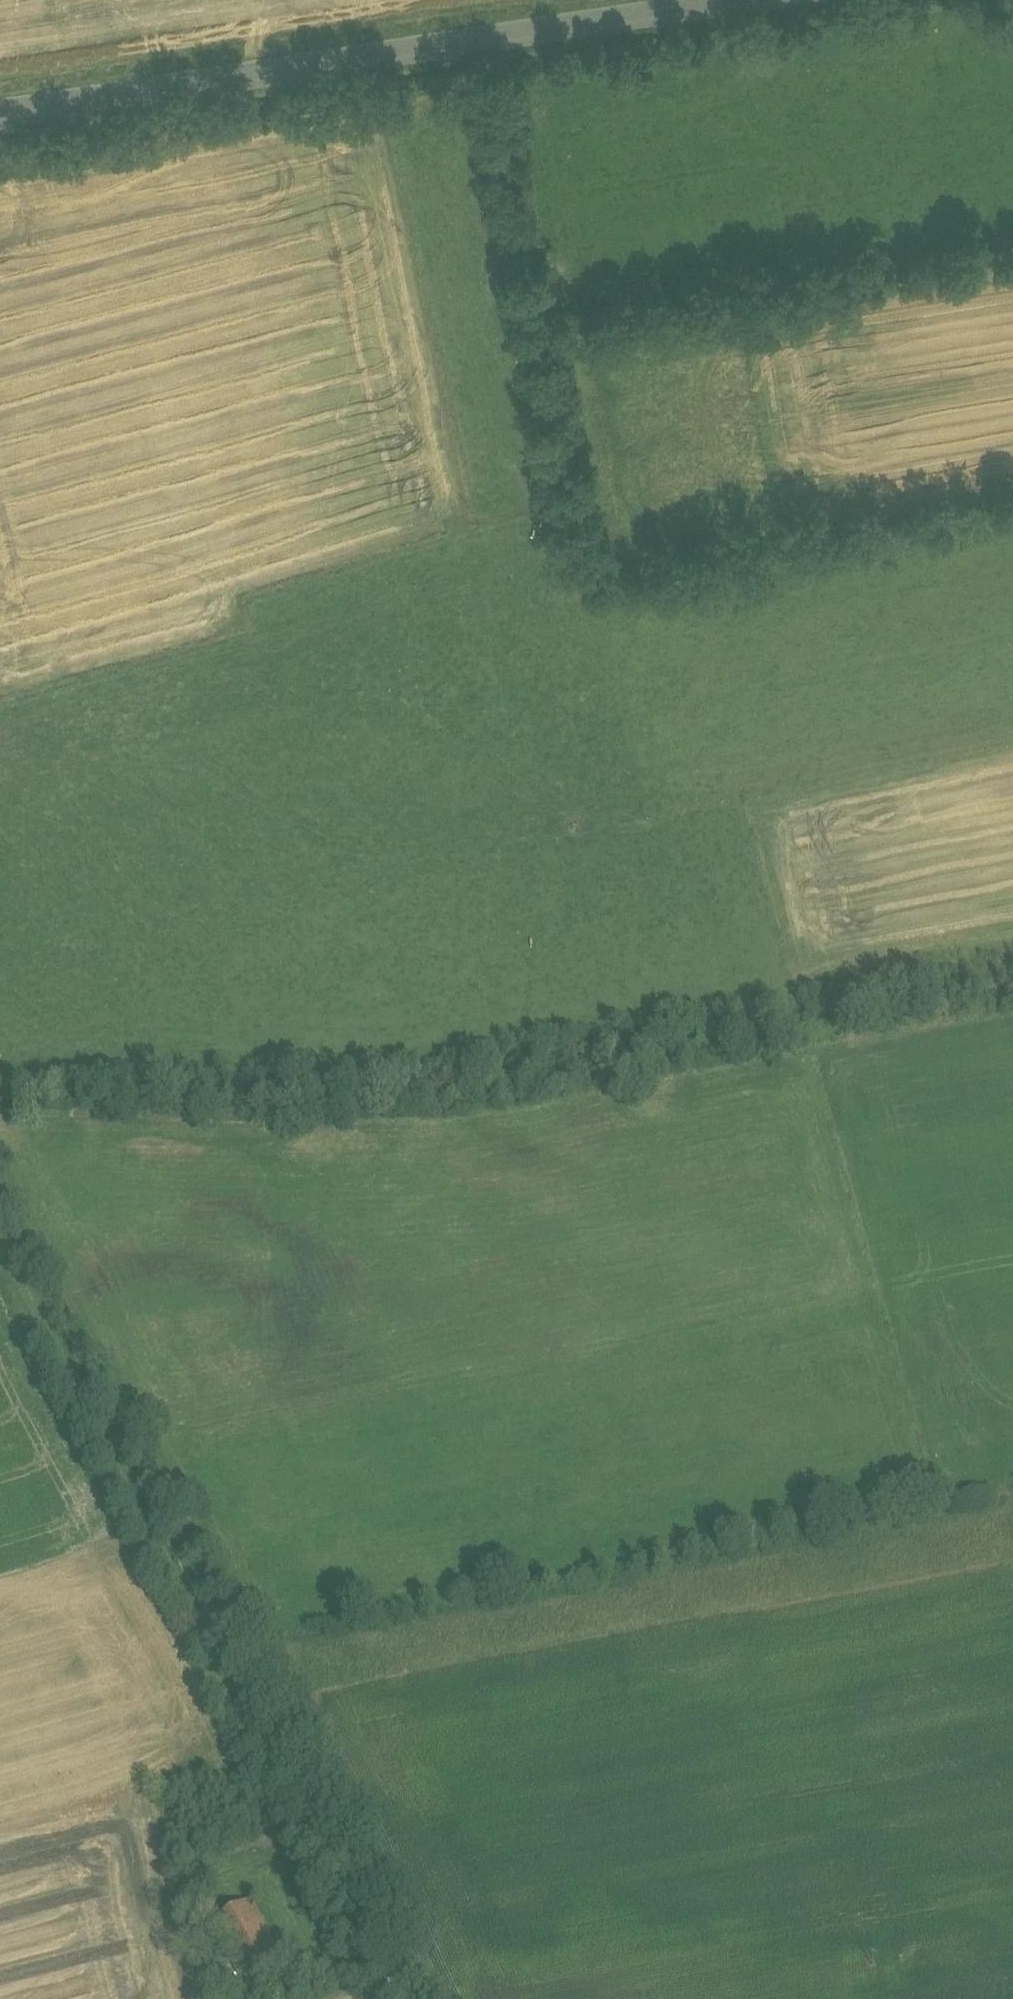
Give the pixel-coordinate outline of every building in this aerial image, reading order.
[(279,1954),(250,1902),(212,1923),(241,1975),(279,1954)]
